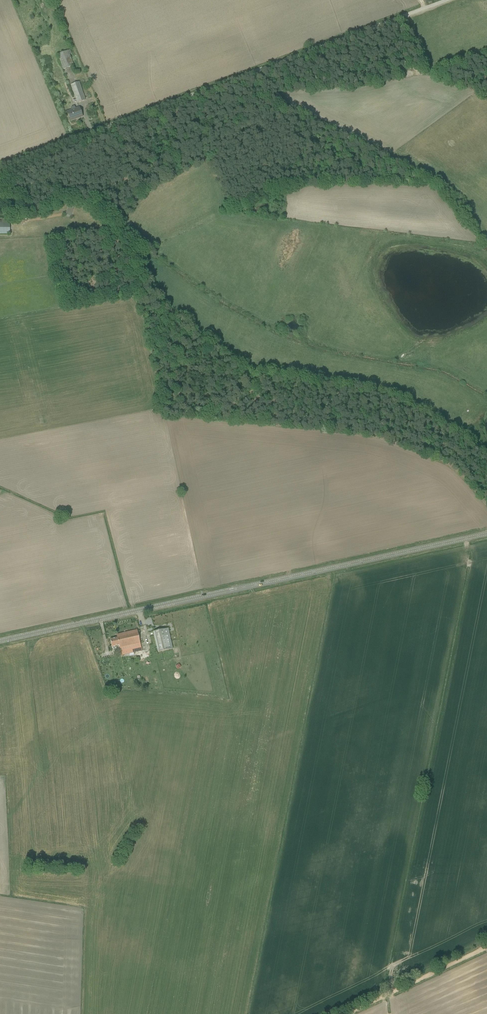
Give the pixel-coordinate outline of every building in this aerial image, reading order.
[(68,51),(58,54),(63,70),(73,66),(68,51)] [(78,82),(71,85),(76,98),(76,100),(77,103),(85,100),(83,96),(78,82)] [(71,108),(71,111),(67,112),(70,121),(71,121),(70,120),(77,117),(77,119),(82,117),(79,108),(76,109),(75,107),(74,106),(71,107),(71,108)] [(10,234),(10,223),(0,223),(0,234),(10,234)] [(153,632),(154,636),(158,652),(172,649),(168,628),(153,632)] [(117,638),(110,639),(111,642),(111,644),(112,647),(119,645),(121,656),(124,655),(124,656),(129,655),(129,656),(134,655),(134,653),(142,651),(140,644),(139,639),(138,635),(137,630),(116,635),(117,638)]
